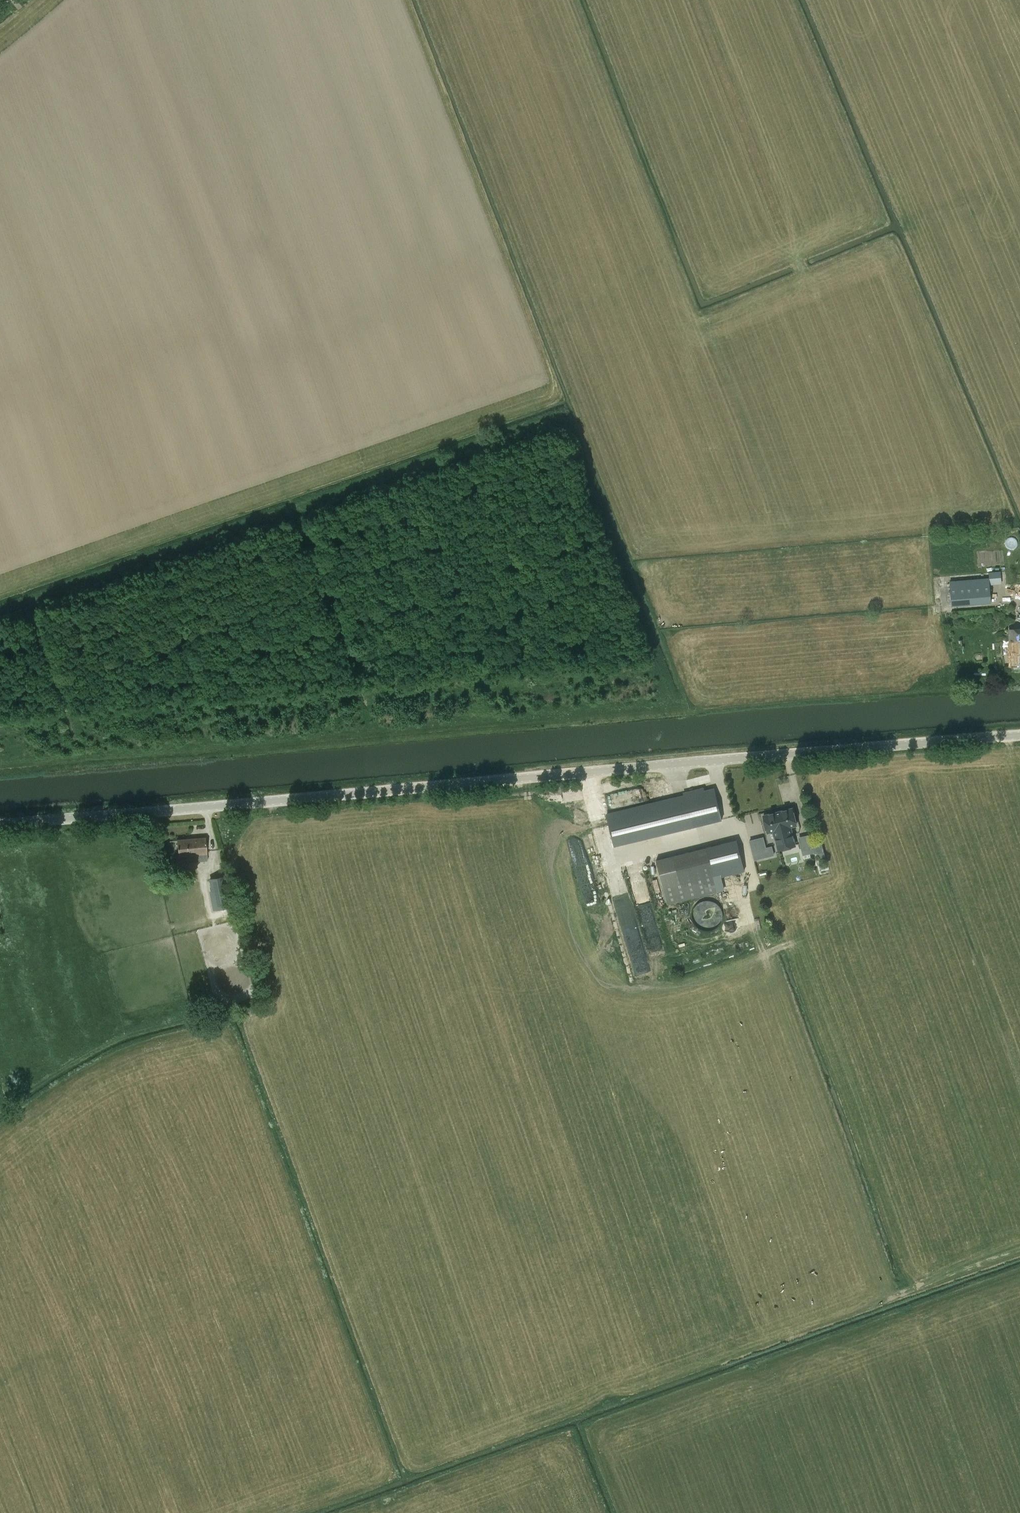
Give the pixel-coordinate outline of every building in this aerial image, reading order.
[(939,589),(951,588),(952,606),(992,603),(990,585),(1005,584),(1004,571),(938,576),(939,589)] [(1012,665),(1019,665),(1019,629),(1009,630),(1012,665)] [(638,793),(636,792),(638,789),(632,785),(624,796),(631,802),(638,793)] [(692,827),(722,820),(714,788),(705,790),(704,787),(684,792),(692,827)] [(679,829),(672,801),(609,816),(617,844),(679,829)] [(793,808),(764,816),(768,832),(774,830),(779,850),(795,846),(790,826),(797,825),(793,808)] [(196,858),(196,854),(207,853),(206,837),(176,840),(178,856),(179,856),(179,860),(196,858)] [(737,840),(706,847),(713,879),(744,871),(737,840)] [(763,851),(765,857),(774,855),(772,849),(763,851)] [(207,880),(213,912),(229,909),(223,877),(207,880)] [(627,943),(644,937),(632,899),(615,904),(627,943)] [(723,919),(723,916),(723,914),(723,912),(722,909),(721,907),(719,905),(717,903),(715,902),(713,901),(711,900),(709,900),(706,900),(704,900),(701,901),(699,902),(697,904),(696,905),(694,907),(693,910),(692,912),(692,914),(692,917),(692,919),(693,921),(694,924),(696,926),(697,927),(699,929),(702,930),(704,931),(706,931),(709,931),(711,930),(714,930),(716,929),(718,927),(719,925),(721,923),(722,921),(723,919)] [(649,953),(663,952),(661,937),(647,938),(649,953)]
